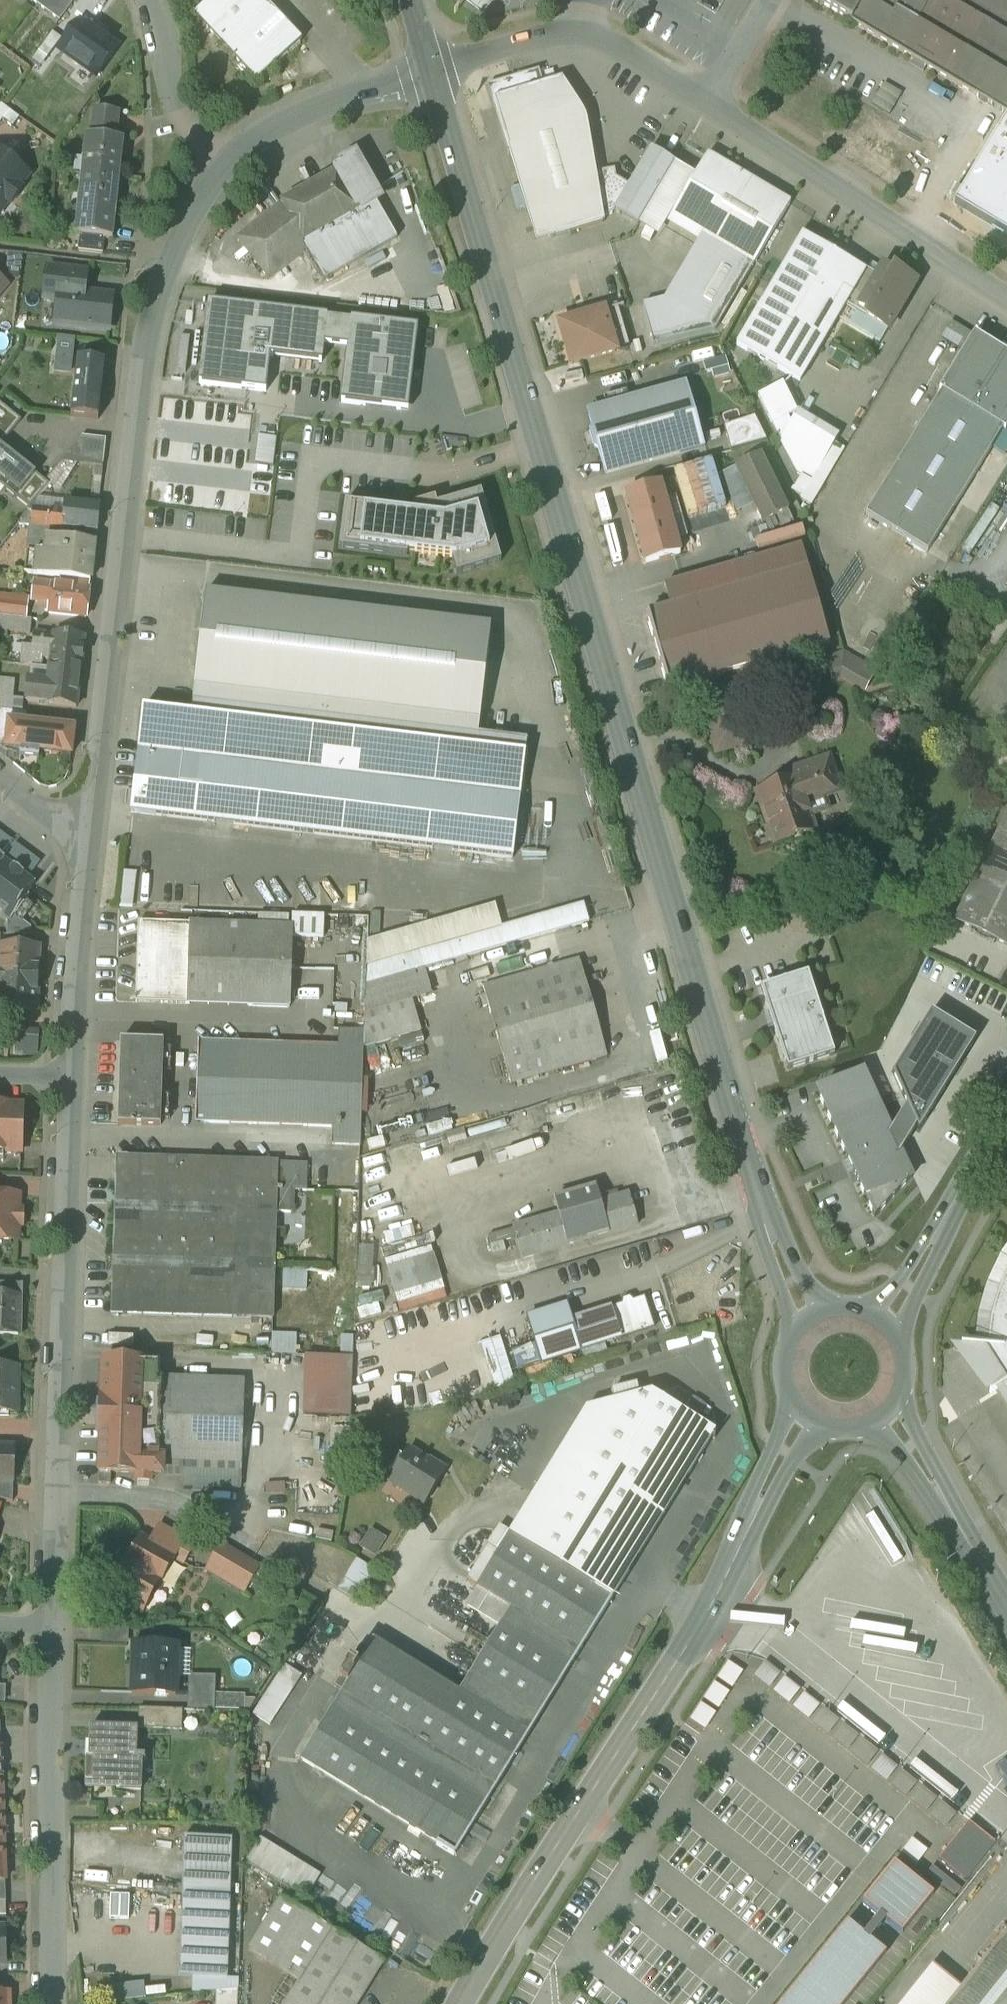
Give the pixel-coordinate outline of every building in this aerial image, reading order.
[(34,0),(60,19),(74,0),(34,0)] [(265,0),(212,0),(196,15),(259,82),(282,60),(295,48),(303,41),(265,0)] [(483,19),(498,0),(457,0),(483,19)] [(1006,114),(1006,0),(815,0),(1006,114)] [(103,39),(81,23),(61,51),(97,76),(117,49),(116,48),(117,46),(104,37),(103,39)] [(558,81),(540,87),(538,82),(537,76),(532,78),(531,77),(513,82),(513,83),(493,89),(496,100),(511,148),(509,148),(537,240),(552,235),(553,238),(605,222),(604,217),(596,173),(595,166),(592,149),(588,128),(584,129),(582,122),(580,117),(567,95),(565,96),(564,90),(558,81)] [(119,114),(94,111),(92,137),(117,140),(119,114)] [(92,137),(87,137),(84,157),(90,158),(88,175),(120,179),(124,141),(117,140),(92,137)] [(630,185),(614,211),(615,212),(626,218),(638,226),(675,164),(650,149),(630,185)] [(0,152),(0,213),(9,201),(12,204),(23,190),(20,188),(30,175),(0,152)] [(375,184),(357,153),(337,163),(340,167),(332,171),(333,174),(360,214),(378,205),(386,202),(378,189),(375,184)] [(766,188),(708,154),(706,158),(695,176),(671,216),(703,234),(755,265),(755,264),(790,205),(791,203),(766,188)] [(695,176),(675,164),(638,226),(658,238),(671,216),(695,176)] [(615,169),(596,173),(604,217),(613,214),(615,212),(614,211),(630,185),(620,180),(617,178),(615,169)] [(300,194),(282,205),(283,206),(239,239),(270,279),(308,250),(304,243),(360,214),(333,174),(300,194)] [(88,175),(83,175),(76,235),(80,236),(105,239),(113,240),(120,179),(88,175)] [(360,214),(304,243),(308,250),(325,280),(398,239),(378,205),(360,214)] [(866,271),(803,233),(762,304),(825,342),(838,319),(846,306),(866,271)] [(703,234),(664,300),(643,305),(654,346),(716,330),(755,265),(703,234)] [(105,239),(80,236),(79,251),(103,253),(105,239)] [(48,329),(110,335),(113,291),(83,288),(84,269),(43,266),(40,302),(50,303),(48,329)] [(877,277),(866,271),(846,306),(856,312),(848,325),(880,344),(898,313),(916,283),(895,270),(892,274),(882,268),(877,277)] [(209,302),(199,385),(265,393),(270,356),(321,363),(324,346),(327,320),(327,317),(209,302)] [(800,383),(825,342),(762,304),(737,346),(800,383)] [(610,309),(588,315),(588,317),(561,325),(572,365),(582,362),(616,352),(616,351),(629,347),(630,347),(618,309),(617,305),(609,307),(610,309)] [(848,325),(856,312),(846,306),(838,319),(848,325)] [(339,403),(408,411),(410,389),(411,379),(417,328),(348,319),(348,322),(345,349),(339,403)] [(348,322),(327,320),(324,346),(345,349),(348,322)] [(975,334),(940,391),(942,392),(1006,432),(1006,430),(1006,354),(975,334)] [(77,376),(73,415),(97,417),(103,360),(71,357),(72,336),(54,335),(51,374),(77,376)] [(703,363),(706,374),(712,373),(713,379),(730,375),(726,357),(703,363)] [(685,387),(589,414),(594,429),(591,434),(595,448),(599,450),(606,474),(704,447),(688,387),(685,387)] [(942,392),(867,515),(928,553),(1004,430),(942,392)] [(0,403),(0,428),(10,436),(22,421),(0,403)] [(755,418),(724,428),(731,451),(766,441),(755,418)] [(17,499),(37,474),(2,446),(10,436),(0,428),(0,485),(17,499)] [(107,439),(83,437),(64,459),(104,464),(107,439)] [(754,506),(763,524),(788,512),(761,456),(735,468),(754,506)] [(737,514),(754,506),(735,468),(718,477),(737,514)] [(37,474),(17,499),(29,509),(50,485),(37,474)] [(658,485),(627,494),(646,564),(674,556),(681,554),(661,484),(658,485)] [(437,507),(441,519),(446,520),(478,510),(489,550),(456,560),(452,559),(457,576),(502,563),(482,494),(454,502),(437,507)] [(413,511),(413,516),(441,519),(437,507),(436,500),(425,504),(413,507),(413,511)] [(99,505),(67,501),(66,516),(64,529),(96,533),(99,505)] [(365,510),(413,516),(413,511),(346,503),(340,550),(393,556),(407,558),(408,554),(360,548),(365,510)] [(60,512),(34,509),(32,507),(19,524),(64,529),(66,516),(60,512)] [(413,516),(365,510),(360,548),(408,554),(413,554),(440,558),(452,559),(456,560),(489,550),(478,510),(446,520),(441,519),(413,516)] [(95,544),(49,539),(46,562),(40,561),(41,553),(28,552),(25,574),(91,582),(95,544)] [(695,602),(808,570),(801,547),(681,582),(665,586),(671,609),(695,602)] [(808,570),(695,602),(716,675),(716,676),(829,643),(808,570)] [(90,590),(36,584),(34,600),(51,601),(49,614),(87,618),(90,590)] [(206,593),(193,700),(479,734),(491,626),(206,593)] [(671,609),(647,616),(668,689),(716,676),(716,675),(695,602),(671,609)] [(0,616),(0,630),(31,634),(32,620),(0,616)] [(84,638),(35,633),(34,644),(24,643),(22,666),(43,668),(44,659),(51,660),(50,669),(81,673),(84,638)] [(81,673),(50,669),(48,683),(30,681),(27,702),(46,704),(46,705),(77,708),(81,673)] [(0,679),(0,696),(2,711),(10,712),(23,713),(24,700),(13,699),(15,681),(0,679)] [(766,681),(700,699),(705,716),(708,716),(718,751),(746,743),(737,709),(771,699),(766,681)] [(479,734),(193,700),(192,714),(179,818),(513,858),(528,740),(479,734)] [(192,714),(143,708),(131,813),(179,818),(192,714)] [(0,714),(0,742),(7,748),(10,712),(2,711),(0,714)] [(75,727),(26,722),(27,714),(23,713),(10,712),(7,748),(21,750),(20,758),(39,760),(40,752),(72,756),(75,727)] [(796,777),(756,792),(775,846),(790,841),(791,844),(803,840),(802,837),(817,832),(805,800),(840,788),(830,760),(794,772),(796,777)] [(957,921),(1006,946),(1006,819),(957,921)] [(10,919),(35,886),(0,860),(0,912),(10,919)] [(496,905),(368,941),(366,986),(444,964),(590,922),(585,905),(503,929),(496,905)] [(164,923),(139,923),(136,1002),(188,1004),(191,924),(164,923)] [(293,928),(191,924),(188,1004),(190,1004),(290,1008),(293,928)] [(1,945),(0,957),(0,978),(38,980),(40,947),(1,945)] [(580,959),(484,987),(511,1085),(607,1057),(580,959)] [(444,964),(366,986),(365,1031),(364,1049),(421,1032),(411,997),(450,986),(444,964)] [(835,1056),(808,974),(761,989),(788,1071),(835,1056)] [(0,978),(0,1010),(37,1012),(38,980),(0,978)] [(917,1127),(919,1132),(976,1040),(931,1012),(893,1074),(907,1105),(890,1132),(900,1153),(917,1127)] [(365,1031),(339,1030),(339,1047),(340,1047),(337,1128),(332,1127),(332,1145),(361,1146),(364,1049),(365,1031)] [(163,1042),(121,1041),(118,1125),(161,1126),(163,1042)] [(339,1047),(207,1042),(199,1050),(197,1115),(204,1123),(332,1127),(337,1128),(340,1047),(339,1047)] [(864,1072),(818,1093),(849,1162),(875,1218),(912,1178),(900,1153),(890,1132),(864,1072)] [(0,1104),(0,1152),(21,1153),(23,1107),(7,1106),(8,1105),(0,1104)] [(278,1162),(117,1158),(112,1314),(273,1319),(277,1212),(293,1213),(294,1191),(307,1191),(307,1164),(278,1163),(278,1162)] [(17,1241),(18,1225),(23,1225),(23,1212),(18,1212),(19,1196),(0,1195),(0,1240),(17,1241)] [(630,1195),(513,1229),(522,1259),(639,1225),(630,1195)] [(1000,1291),(992,1319),(988,1347),(962,1346),(962,1348),(977,1349),(1001,1386),(990,1392),(991,1394),(1001,1387),(1002,1388),(1003,1387),(1006,1393),(1006,1277),(1000,1291)] [(0,1283),(0,1334),(19,1335),(21,1284),(0,1283)] [(621,1305),(611,1308),(621,1339),(655,1328),(644,1298),(634,1302),(630,1298),(622,1300),(621,1305)] [(567,1307),(529,1319),(536,1344),(512,1352),(518,1371),(581,1352),(572,1321),(567,1307)] [(611,1308),(572,1321),(581,1352),(621,1339),(611,1308)] [(160,1363),(104,1361),(103,1399),(101,1399),(101,1409),(104,1412),(104,1421),(100,1424),(100,1434),(102,1434),(100,1472),(112,1472),(163,1474),(163,1459),(160,1459),(163,1379),(160,1379),(160,1363)] [(0,1367),(0,1414),(17,1414),(18,1367),(0,1367)] [(244,1382),(163,1379),(160,1459),(163,1459),(163,1474),(187,1475),(187,1461),(242,1463),(244,1382)] [(502,1625),(460,1692),(375,1640),(370,1649),(361,1643),(335,1686),(344,1691),(302,1759),(438,1843),(437,1845),(455,1856),(715,1432),(654,1393),(587,1409),(510,1535),(498,1530),(468,1580),(478,1586),(467,1604),(502,1625)] [(14,1482),(15,1447),(0,1447),(0,1481),(14,1482)] [(429,1463),(409,1451),(389,1481),(425,1503),(446,1471),(430,1461),(429,1463)] [(100,1472),(99,1484),(111,1484),(112,1472),(100,1472)] [(0,1481),(0,1499),(13,1502),(14,1482),(0,1481)] [(194,1546),(159,1526),(149,1544),(174,1558),(184,1563),(194,1546)] [(386,1540),(372,1531),(362,1548),(375,1556),(386,1540)] [(142,1539),(129,1562),(128,1561),(111,1591),(144,1609),(158,1583),(160,1583),(174,1558),(149,1544),(142,1539)] [(258,1568),(223,1547),(209,1570),(244,1591),(258,1568)] [(178,1647),(134,1645),(134,1666),(139,1666),(138,1692),(176,1695),(178,1647)] [(303,1675),(286,1664),(254,1714),(270,1724),(303,1675)] [(216,1682),(193,1682),(192,1710),(215,1711),(216,1682)] [(132,1733),(91,1732),(90,1759),(93,1759),(92,1784),(120,1784),(120,1790),(141,1791),(142,1757),(132,1757),(132,1733)] [(938,1860),(965,1881),(995,1845),(969,1823),(947,1850),(938,1860)] [(232,1839),(184,1837),(179,1977),(195,1978),(228,1979),(232,1839)] [(328,1879),(267,1842),(253,1865),(313,1902),(328,1879)] [(895,1865),(864,1903),(903,1933),(934,1895),(895,1865)] [(333,1930),(282,1899),(250,1951),(301,1982),(333,1930)] [(783,2003),(847,2003),(887,1955),(848,1924),(783,2003)] [(0,1928),(0,1964),(4,1964),(3,1948),(9,1948),(8,1929),(3,1929),(3,1928),(0,1928)] [(287,2003),(358,2003),(384,1962),(333,1930),(301,1982),(287,2003)] [(962,1991),(952,2003),(1006,2003),(1006,1938),(962,1991)] [(902,2003),(952,2003),(962,1991),(932,1966),(902,2003)] [(228,1979),(195,1978),(194,1993),(238,1990),(239,1979),(228,1979)] [(0,1995),(0,2003),(10,2003),(9,1994),(0,1995)]
